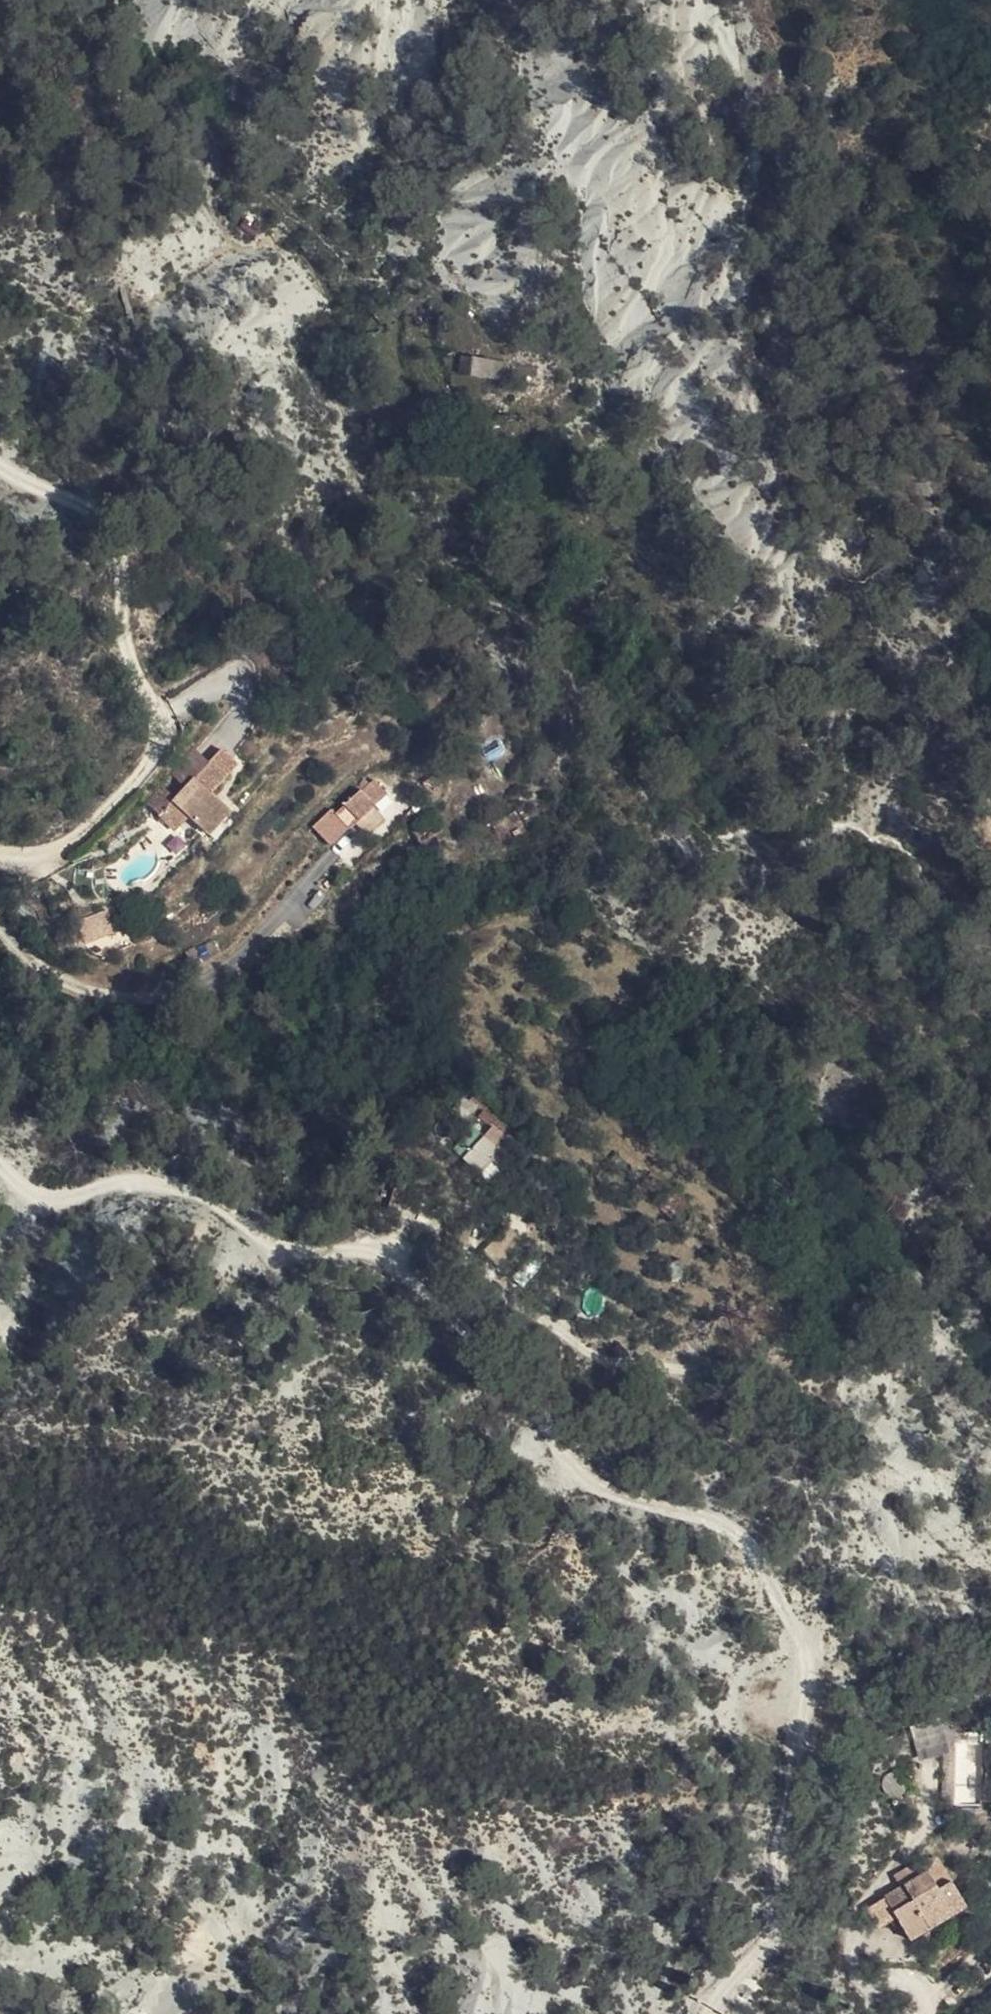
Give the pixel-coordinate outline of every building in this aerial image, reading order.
[(499,379),(503,361),(472,356),(468,373),(499,379)] [(175,821),(202,799),(190,782),(169,801),(163,806),(175,821)] [(202,799),(175,821),(162,833),(148,816),(133,829),(161,860),(175,849),(192,867),(213,848),(201,834),(208,827),(214,822),(210,819),(229,803),(215,789),(202,799)] [(350,812),(362,824),(372,813),(361,801),(350,812)] [(349,838),(362,824),(350,812),(337,824),(349,838)] [(464,1156),(478,1168),(506,1134),(492,1123),(464,1156)] [(474,1175),(491,1191),(511,1170),(496,1153),(474,1175)] [(956,1802),(974,1803),(974,1785),(956,1785),(956,1802)] [(925,1866),(934,1880),(949,1870),(940,1856),(925,1866)] [(958,1903),(914,1923),(939,1968),(990,1941),(990,1927),(984,1915),(968,1923),(958,1903)]
